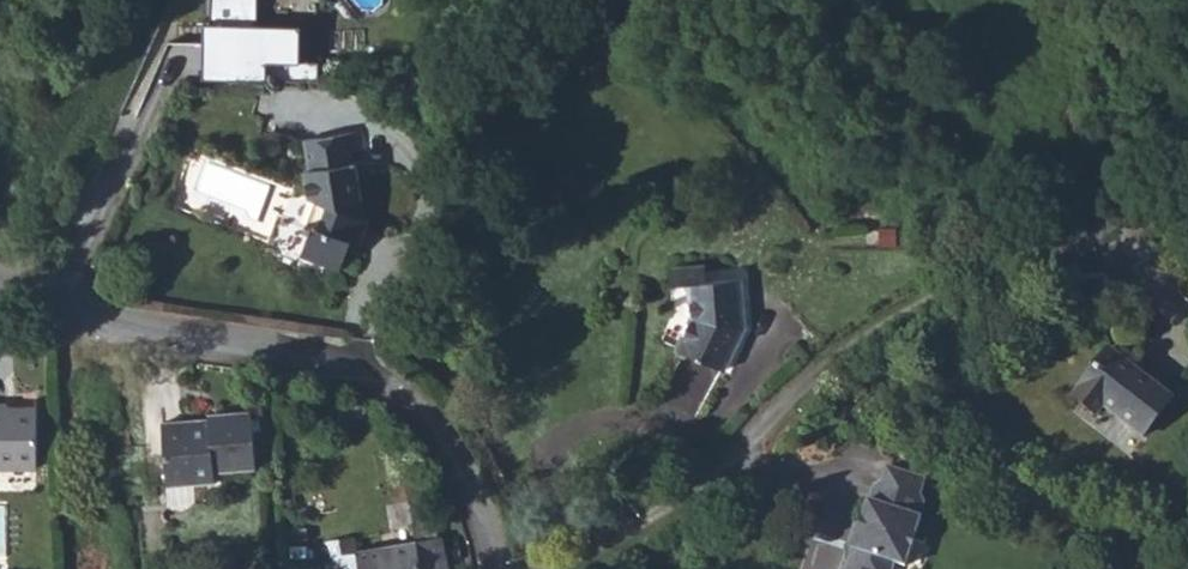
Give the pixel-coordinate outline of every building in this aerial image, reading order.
[(301,22),(258,21),(258,0),(211,0),(210,21),(204,20),(203,76),(267,77),(267,58),(301,59),(301,22)] [(348,130),(352,151),(367,149),(363,127),(348,130)] [(354,160),(352,151),(348,130),(306,138),(312,168),(308,169),(313,198),(318,201),(308,227),(312,230),(306,245),(312,255),(343,267),(354,239),(358,240),(369,212),(358,160),(354,160)] [(886,229),(870,230),(872,248),(888,247),(886,229)] [(660,297),(681,296),(696,295),(695,275),(659,277),(660,297)] [(713,385),(735,341),(732,292),(696,295),(681,296),(683,334),(669,364),(713,385)] [(1111,400),(1149,432),(1179,396),(1116,344),(1078,389),(1103,410),(1111,400)] [(41,478),(41,423),(10,423),(10,414),(0,414),(0,479),(41,478)] [(220,423),(171,425),(173,486),(222,484),(222,475),(266,473),(263,417),(220,418),(220,423)] [(894,461),(882,497),(877,495),(868,521),(872,522),(866,539),(862,538),(852,568),(854,568),(899,568),(903,556),(915,560),(931,513),(926,511),(938,476),(894,461)] [(428,483),(403,487),(407,512),(420,510),(428,550),(406,553),(404,547),(378,552),(380,559),(363,561),(361,547),(339,551),(342,568),(449,568),(445,545),(439,546),(428,483)]
